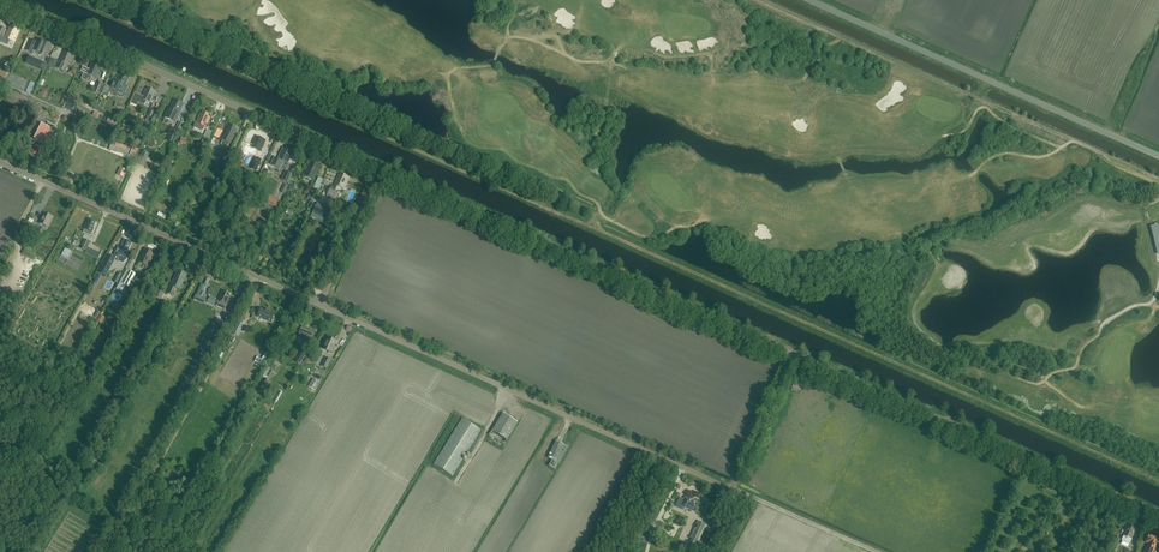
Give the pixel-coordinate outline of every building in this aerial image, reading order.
[(19,31),(19,30),(10,26),(5,37),(3,36),(7,29),(0,26),(0,41),(8,45),(10,40),(14,42),(19,31)] [(31,39),(26,50),(32,52),(33,50),(41,54),(46,44),(44,43),(45,41),(37,38),(36,41),(31,39)] [(53,66),(62,71),(64,72),(67,65),(69,66),(74,55),(64,50),(60,61),(56,60),(53,66)] [(35,59),(32,66),(43,71),(46,64),(35,59)] [(97,78),(101,69),(99,68),(100,66),(92,63),(89,69),(83,67),(81,71),(85,73),(82,79),(90,82),(92,76),(97,78)] [(0,70),(0,79),(5,81),(8,74),(0,70)] [(106,85),(102,94),(108,96),(110,92),(116,95),(118,91),(125,94),(128,86),(126,85),(128,81),(126,80),(127,78),(119,75),(116,81),(114,80),(111,87),(106,85)] [(26,92),(30,94),(35,83),(31,82),(26,92)] [(101,95),(102,94),(106,85),(98,82),(94,92),(101,95)] [(156,91),(149,88),(148,90),(146,89),(143,96),(135,93),(132,100),(145,105),(147,101),(151,103),(156,91)] [(64,108),(73,112),(77,101),(68,98),(64,108)] [(175,122),(179,115),(183,105),(181,105),(181,103),(176,101),(174,100),(173,101),(169,110),(168,110),(165,118),(171,121),(175,122)] [(154,123),(158,113),(151,109),(148,116),(151,118),(150,122),(154,123)] [(200,133),(201,130),(203,126),(206,127),(210,118),(208,117),(209,115),(204,112),(203,114),(201,113),(196,123),(194,127),(195,127),(193,130),(200,133)] [(52,129),(49,127),(42,124),(35,138),(34,139),(45,144),(52,129)] [(236,127),(231,125),(230,126),(228,125),(221,139),(223,140),(220,144),(227,148),(229,143),(230,144),(233,139),(238,130),(236,129),(236,127)] [(205,149),(212,132),(207,130),(200,147),(205,149)] [(167,141),(173,144),(177,134),(171,132),(167,141)] [(264,140),(259,137),(258,139),(256,138),(252,148),(261,152),(265,142),(263,141),(264,140)] [(288,164),(293,152),(284,148),(279,159),(275,158),(272,165),(280,169),(283,162),(288,164)] [(143,166),(149,154),(143,151),(137,163),(143,166)] [(230,166),(234,159),(225,155),(221,162),(230,166)] [(257,171),(259,167),(261,161),(262,160),(256,158),(251,169),(257,171)] [(318,164),(313,162),(312,164),(310,163),(304,177),(313,181),(320,167),(318,166),(318,164)] [(289,184),(293,174),(286,171),(282,180),(289,184)] [(344,189),(349,178),(340,173),(333,187),(332,187),(328,196),(336,200),(341,188),(344,189)] [(318,191),(323,179),(319,177),(313,189),(318,191)] [(278,206),(282,199),(273,195),(269,202),(278,206)] [(325,218),(327,213),(329,209),(318,203),(313,212),(325,218)] [(156,216),(159,209),(152,206),(149,213),(156,216)] [(48,227),(53,216),(45,213),(43,218),(42,217),(39,224),(48,227)] [(94,228),(93,228),(96,223),(88,220),(83,232),(91,235),(94,228)] [(86,251),(90,242),(84,239),(80,248),(86,251)] [(128,251),(132,243),(126,240),(122,248),(120,246),(115,255),(120,258),(119,260),(119,261),(123,263),(124,262),(125,260),(126,261),(130,252),(128,251)] [(33,254),(35,250),(26,246),(24,250),(33,254)] [(147,270),(154,256),(151,255),(152,253),(145,249),(141,258),(139,262),(145,265),(144,268),(147,270)] [(24,251),(22,254),(33,259),(35,256),(24,251)] [(106,277),(116,259),(108,255),(98,273),(106,277)] [(128,288),(136,274),(128,269),(120,283),(128,288)] [(180,290),(187,275),(178,271),(168,293),(172,295),(176,288),(180,290)] [(209,303),(205,301),(209,291),(204,289),(200,299),(199,299),(197,304),(207,308),(209,303)] [(157,290),(154,297),(161,300),(163,293),(157,290)] [(232,304),(235,306),(237,301),(230,298),(231,296),(229,295),(230,294),(223,291),(216,306),(225,310),(228,303),(232,304)] [(262,308),(258,317),(271,323),(275,314),(270,312),(270,311),(267,310),(262,308)] [(311,339),(315,332),(303,326),(299,334),(300,335),(298,338),(309,343),(311,339)] [(210,350),(216,340),(209,335),(202,346),(210,350)] [(331,353),(336,341),(328,337),(323,349),(331,353)] [(300,365),(308,353),(303,350),(295,362),(300,365)] [(327,369),(332,360),(326,357),(321,366),(327,369)] [(261,361),(257,358),(255,361),(264,367),(266,362),(263,360),(261,361)] [(790,385),(797,388),(801,378),(794,375),(790,385)] [(263,395),(271,383),(263,378),(256,391),(263,395)] [(319,382),(313,378),(308,387),(314,390),(319,382)] [(504,444),(518,423),(503,414),(489,435),(504,444)] [(453,476),(467,452),(481,430),(462,419),(434,465),(453,476)] [(560,464),(569,447),(556,441),(548,458),(552,460),(549,467),(555,470),(559,464),(560,464)] [(696,513),(700,504),(685,497),(682,506),(677,504),(676,507),(682,510),(683,507),(696,513)] [(706,525),(698,521),(690,538),(699,542),(706,525)] [(1128,525),(1124,536),(1122,541),(1130,544),(1132,539),(1131,539),(1133,533),(1135,528),(1128,525)] [(667,526),(665,531),(671,535),(674,530),(667,526)] [(1156,545),(1155,545),(1157,538),(1149,534),(1146,542),(1149,543),(1145,551),(1153,551),(1156,545)]
